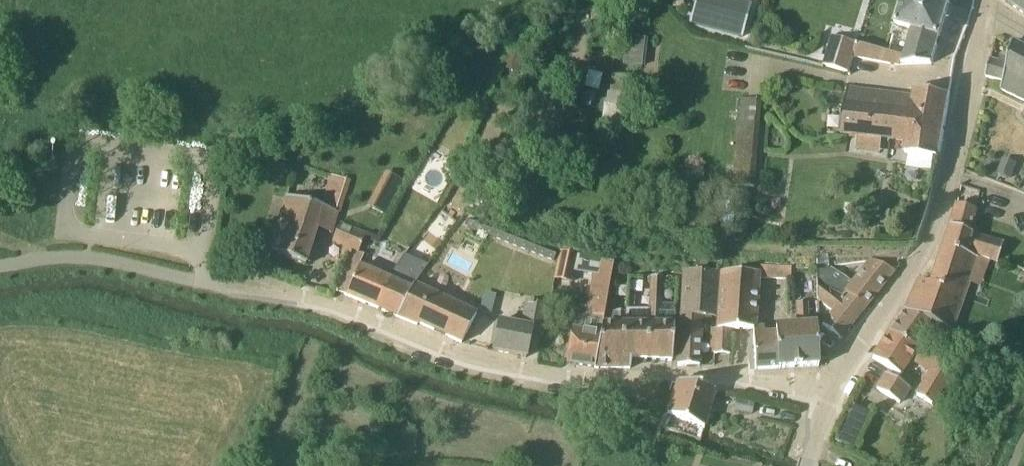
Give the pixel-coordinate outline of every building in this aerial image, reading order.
[(692,19),(741,32),(750,1),(746,0),(698,0),(692,19)] [(951,0),(904,0),(896,25),(913,30),(905,56),(857,42),(833,35),(824,65),(848,73),(848,75),(851,75),(851,73),(849,72),(853,57),(895,65),(932,64),(950,3),(951,0)] [(1023,15),(1023,0),(1004,0),(1011,4),(1010,5),(1023,15)] [(1014,42),(1010,58),(1002,56),(1000,63),(991,60),(986,77),(1004,81),(1002,90),(1023,102),(1023,47),(1014,42)] [(506,50),(501,69),(520,74),(526,56),(506,50)] [(623,135),(629,89),(610,87),(609,92),(608,92),(607,91),(605,104),(603,104),(600,128),(603,128),(603,133),(623,135)] [(887,99),(888,94),(846,88),(846,90),(847,90),(841,134),(897,140),(900,117),(882,114),(885,99),(887,99)] [(948,109),(949,94),(915,88),(910,116),(905,115),(908,96),(888,94),(887,99),(885,99),(882,114),(900,117),(897,140),(910,141),(907,151),(940,158),(945,130),(948,109)] [(589,107),(592,94),(584,92),(580,105),(589,107)] [(729,123),(728,136),(736,136),(735,149),(728,149),(727,170),(733,170),(733,187),(755,189),(762,99),(738,97),(736,123),(729,123)] [(1011,181),(1018,163),(1004,158),(997,175),(1011,181)] [(403,180),(390,174),(382,190),(395,197),(403,180)] [(332,235),(340,214),(349,181),(330,175),(321,208),(290,198),(282,222),(277,239),(272,253),(306,265),(318,232),(332,235)] [(970,232),(978,202),(967,199),(965,207),(956,205),(944,244),(930,285),(919,280),(905,311),(952,331),(968,283),(979,256),(994,261),(1001,243),(970,232)] [(891,227),(894,216),(883,213),(880,224),(891,227)] [(522,249),(524,242),(470,221),(467,227),(522,249)] [(355,250),(358,252),(366,236),(343,225),(335,242),(346,246),(342,254),(351,257),(355,250)] [(358,253),(358,252),(355,250),(351,257),(335,291),(372,307),(386,278),(358,266),(363,255),(358,253)] [(612,262),(566,251),(564,260),(597,268),(597,272),(587,314),(584,313),(581,329),(573,328),(567,364),(594,368),(601,324),(609,274),(612,262)] [(431,294),(414,286),(429,264),(410,256),(407,264),(401,260),(389,280),(386,278),(372,307),(417,326),(418,324),(431,294)] [(816,265),(817,285),(842,298),(844,295),(865,310),(895,271),(869,258),(853,283),(829,265),(816,265)] [(760,279),(765,279),(765,266),(756,266),(756,273),(720,274),(718,303),(755,304),(758,304),(760,279)] [(777,279),(777,267),(765,266),(765,279),(777,279)] [(777,267),(777,279),(789,279),(789,267),(777,267)] [(678,367),(700,367),(701,321),(701,318),(712,318),(716,274),(685,272),(678,367)] [(650,293),(662,294),(663,281),(651,280),(650,293)] [(818,300),(832,311),(842,298),(817,285),(818,300)] [(661,304),(662,294),(650,293),(648,328),(645,360),(645,364),(672,362),(673,330),(674,305),(661,304)] [(418,324),(461,344),(476,315),(431,294),(418,324)] [(844,295),(842,298),(832,311),(822,323),(842,338),(865,310),(844,295)] [(494,352),(526,358),(531,333),(543,335),(548,306),(526,302),(521,326),(499,322),(494,352)] [(758,304),(755,304),(718,303),(715,332),(730,332),(730,329),(756,330),(758,304)] [(818,367),(816,329),(809,330),(807,304),(794,305),(796,332),(776,333),(779,369),(818,367)] [(625,312),(624,312),(615,311),(613,325),(601,324),(594,368),(621,369),(622,363),(619,362),(621,326),(623,326),(625,312)] [(905,312),(889,333),(916,348),(917,346),(927,327),(937,333),(934,338),(950,344),(954,333),(952,331),(905,311),(905,312)] [(645,360),(648,328),(623,326),(621,326),(619,362),(622,363),(621,369),(631,369),(631,359),(645,360)] [(730,332),(715,332),(713,332),(714,354),(730,355),(730,332)] [(755,370),(779,369),(776,333),(753,334),(755,370)] [(953,366),(917,346),(916,348),(889,333),(872,359),(900,374),(913,352),(922,356),(919,361),(931,368),(917,394),(933,402),(953,366)] [(975,342),(969,353),(985,361),(991,351),(975,342)] [(887,374),(878,390),(901,403),(910,387),(887,374)] [(678,382),(667,415),(704,429),(716,391),(678,382)] [(734,408),(752,413),(755,403),(737,398),(734,408)] [(853,446),(869,413),(855,406),(839,440),(853,446)] [(862,449),(874,453),(881,433),(870,429),(862,449)]
